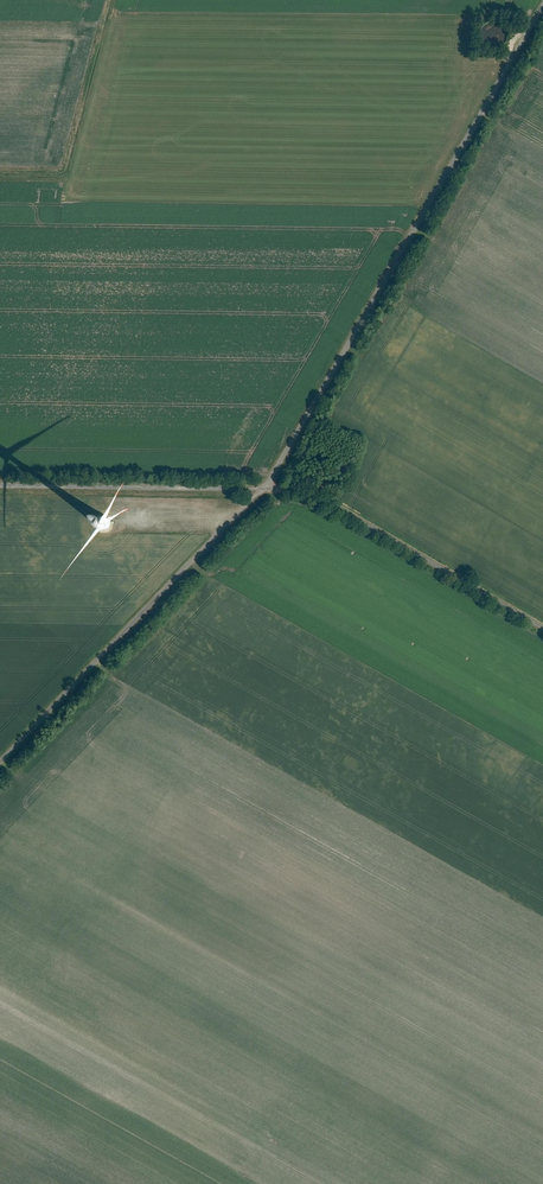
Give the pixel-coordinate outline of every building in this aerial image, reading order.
[(329,470),(318,466),(313,480),(324,484),(329,470)]
